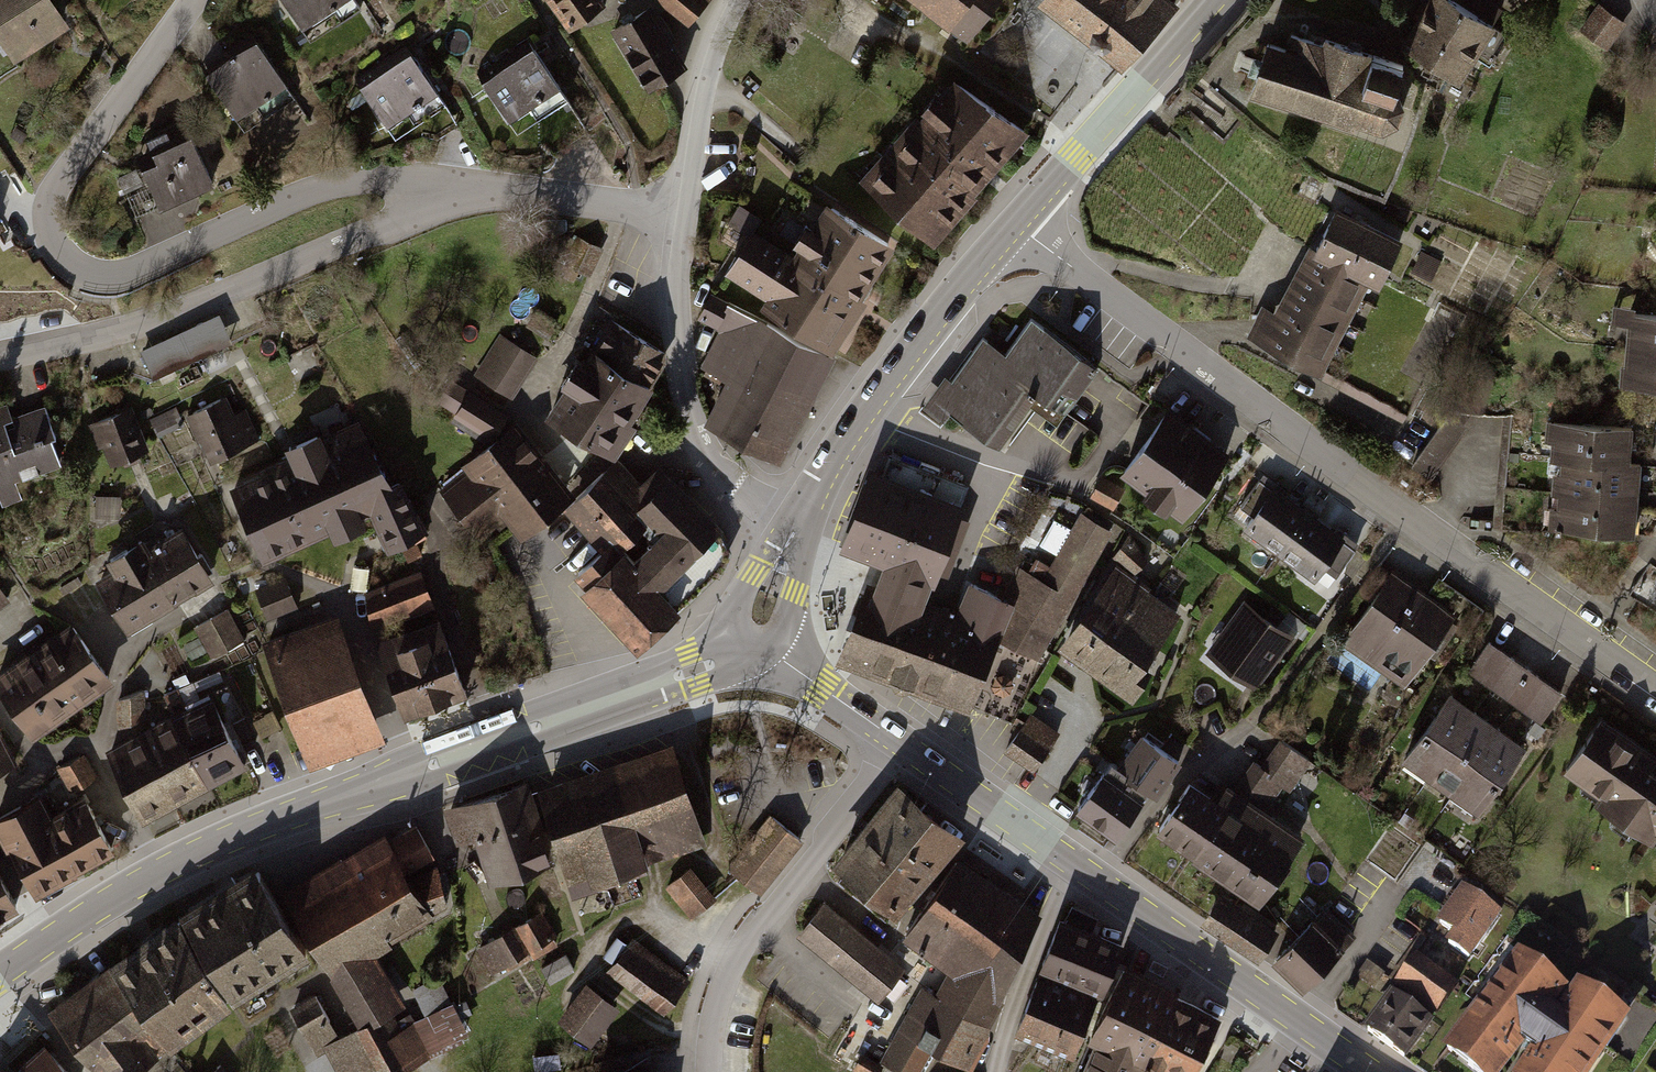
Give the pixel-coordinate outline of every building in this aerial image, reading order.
[(14,57),(64,25),(47,0),(0,0),(0,36),(14,57)] [(307,42),(360,8),(354,0),(280,0),(307,42)] [(569,29),(601,6),(597,0),(549,0),(569,29)] [(688,21),(705,2),(702,0),(664,0),(688,21)] [(968,40),(999,0),(916,0),(949,25),(968,40)] [(1125,62),(1173,8),(1163,0),(1047,0),(1125,62)] [(1404,44),(1437,66),(1457,79),(1485,35),(1498,44),(1504,33),(1492,25),(1501,10),(1484,0),(1431,0),(1404,44)] [(1600,6),(1583,30),(1605,48),(1624,22),(1600,6)] [(649,9),(615,30),(649,86),(684,65),(649,9)] [(1395,90),(1403,65),(1325,39),(1323,45),(1292,34),(1287,49),(1268,44),(1262,61),(1254,59),(1250,73),(1258,76),(1252,94),(1353,127),(1355,121),(1382,130),(1397,123),(1403,105),(1395,90)] [(252,45),(203,78),(240,132),(289,99),(252,45)] [(528,53),(480,85),(514,136),(563,104),(528,53)] [(406,55),(355,88),(391,143),(442,111),(406,55)] [(859,182),(934,248),(978,198),(975,196),(1030,134),(955,81),(938,100),(935,97),(920,114),(923,116),(919,120),(916,117),(859,182)] [(151,164),(132,172),(150,215),(210,191),(188,136),(146,152),(151,164)] [(728,274),(767,298),(762,307),(836,353),(868,303),(864,301),(899,245),(825,200),(794,249),(758,226),(751,237),(728,274)] [(728,223),(751,237),(758,226),(762,219),(740,205),(728,223)] [(1317,252),(1310,248),(1275,313),(1263,307),(1248,339),(1323,378),(1369,285),(1380,291),(1402,244),(1337,211),(1317,252)] [(599,250),(579,241),(568,263),(588,273),(599,250)] [(1439,261),(1422,253),(1413,271),(1431,279),(1439,261)] [(725,331),(705,368),(729,380),(706,424),(783,463),(837,359),(712,295),(700,318),(725,331)] [(1613,314),(1611,332),(1623,332),(1619,389),(1655,391),(1655,317),(1613,314)] [(219,315),(142,350),(154,378),(231,343),(219,315)] [(568,390),(549,420),(617,462),(639,428),(633,425),(656,388),(653,386),(672,356),(612,318),(584,363),(579,360),(562,386),(568,390)] [(945,374),(918,410),(940,425),(950,408),(998,445),(1036,392),(1061,411),(1095,365),(1031,318),(1005,353),(983,337),(951,379),(945,374)] [(540,359),(501,334),(474,375),(513,400),(540,359)] [(510,413),(458,381),(443,405),(457,413),(452,421),(487,443),(489,439),(492,440),(510,413)] [(228,395),(188,416),(201,441),(212,462),(252,442),(228,395)] [(1183,514),(1230,450),(1166,403),(1120,466),(1142,483),(1140,487),(1165,506),(1168,503),(1183,514)] [(2,507),(23,499),(17,483),(62,466),(52,439),(56,438),(44,406),(12,417),(7,404),(0,406),(0,502),(2,507)] [(130,407),(88,425),(106,467),(148,448),(130,407)] [(1470,430),(1449,416),(1411,473),(1433,487),(1470,430)] [(260,474),(229,489),(242,517),(263,563),(331,533),(335,542),(367,528),(362,518),(366,516),(370,514),(389,552),(423,536),(398,484),(393,487),(360,418),(324,436),(321,431),(285,449),(288,457),(259,471),(260,474)] [(471,469),(442,492),(479,540),(505,521),(522,542),(576,500),(518,426),(467,465),(471,469)] [(1640,432),(1552,426),(1546,533),(1633,538),(1640,432)] [(930,578),(933,579),(968,480),(887,453),(881,470),(869,466),(839,544),(881,561),(930,578)] [(587,588),(641,644),(676,611),(659,593),(722,533),(666,475),(660,480),(651,470),(638,483),(619,463),(574,505),(611,543),(578,575),(589,587),(587,588)] [(1102,474),(1091,494),(1114,506),(1124,485),(1102,474)] [(1253,509),(1243,522),(1312,573),(1322,560),(1336,570),(1355,545),(1343,536),(1345,534),(1264,475),(1244,502),(1253,509)] [(1110,532),(1080,516),(1071,532),(1053,522),(1043,544),(1056,551),(1050,564),(1034,556),(1028,570),(1017,564),(1004,593),(1015,599),(998,636),(1037,659),(1110,532)] [(113,570),(97,579),(130,635),(219,583),(186,527),(151,548),(146,539),(107,562),(113,570)] [(1181,604),(1113,559),(1085,601),(1055,645),(1132,696),(1150,670),(1141,664),(1151,649),(1181,604)] [(968,579),(954,612),(922,601),(930,578),(881,561),(874,583),(866,579),(837,659),(965,707),(998,636),(1015,599),(1004,593),(968,579)] [(1390,567),(1339,640),(1402,684),(1425,651),(1435,657),(1458,625),(1451,620),(1456,613),(1390,567)] [(420,572),(368,593),(373,632),(434,608),(420,572)] [(285,578),(256,590),(267,619),(297,607),(285,578)] [(1247,609),(1210,658),(1254,690),(1291,641),(1247,609)] [(229,614),(197,631),(214,662),(246,645),(229,614)] [(337,616),(263,643),(310,768),(385,740),(377,720),(337,616)] [(438,620),(377,645),(407,720),(468,696),(438,620)] [(0,678),(0,687),(31,731),(108,677),(73,627),(0,678)] [(1490,639),(1469,667),(1543,719),(1563,691),(1490,639)] [(1452,689),(1401,757),(1474,811),(1525,742),(1452,689)] [(141,691),(120,699),(120,725),(142,718),(141,691)] [(208,781),(245,762),(211,698),(187,711),(178,693),(165,699),(174,717),(208,781)] [(1059,731),(1030,712),(1003,752),(1032,771),(1059,731)] [(1577,791),(1655,847),(1655,757),(1599,716),(1561,769),(1582,784),(1577,791)] [(143,815),(208,781),(174,717),(109,751),(117,767),(143,815)] [(1141,731),(1117,763),(1147,787),(1155,793),(1180,761),(1141,731)] [(15,762),(0,733),(0,770),(15,762)] [(705,842),(671,740),(536,785),(573,895),(645,871),(641,859),(664,851),(666,856),(705,842)] [(1282,740),(1263,767),(1254,761),(1243,776),(1271,796),(1280,782),(1287,787),(1307,759),(1282,740)] [(83,754),(59,769),(73,792),(97,777),(83,754)] [(1102,770),(1075,806),(1113,834),(1142,796),(1140,795),(1142,793),(1147,787),(1117,763),(1112,759),(1104,771),(1102,770)] [(547,837),(526,776),(442,805),(455,841),(470,836),(485,881),(554,858),(547,837)] [(960,830),(896,777),(829,859),(893,911),(960,830)] [(1208,798),(1189,785),(1161,826),(1196,850),(1235,794),(1219,783),(1208,798)] [(1298,836),(1235,794),(1196,850),(1259,893),(1298,836)] [(5,855),(9,852),(34,897),(112,855),(83,802),(52,819),(40,798),(0,820),(0,846),(5,855)] [(730,868),(760,892),(800,839),(771,816),(730,868)] [(285,884),(360,1023),(340,1035),(319,994),(291,1009),(318,1055),(328,1050),(339,1071),(401,1071),(466,1036),(436,974),(400,995),(377,953),(394,943),(392,939),(434,912),(432,909),(448,901),(437,859),(416,818),(390,835),(387,829),(343,855),(341,853),(285,884)] [(956,857),(902,938),(947,969),(933,993),(921,985),(880,1061),(861,1050),(852,1067),(860,1071),(880,1071),(884,1064),(902,1071),(918,1071),(931,1051),(972,1065),(1037,912),(956,857)] [(178,908),(234,1000),(311,951),(256,862),(178,908)] [(714,895),(689,865),(665,884),(690,915),(714,895)] [(21,909),(0,872),(0,922),(21,909)] [(1482,900),(1463,886),(1438,921),(1453,931),(1445,941),(1471,959),(1502,913),(1482,900)] [(1278,926),(1221,890),(1202,920),(1260,956),(1278,926)] [(903,965),(823,899),(796,932),(876,997),(903,965)] [(1326,906),(1272,956),(1300,987),(1354,936),(1326,906)] [(178,908),(110,958),(171,1046),(234,1000),(178,908)] [(539,911),(476,946),(491,972),(505,965),(508,971),(557,943),(539,911)] [(1120,946),(1063,920),(1044,962),(1102,988),(1120,946)] [(686,980),(633,938),(608,970),(662,1012),(686,980)] [(1518,948),(1443,1049),(1477,1071),(1504,1071),(1520,1050),(1527,1040),(1532,1043),(1570,988),(1518,948)] [(565,954),(541,967),(550,983),(573,970),(565,954)] [(171,1046),(110,958),(47,1004),(96,1071),(135,1071),(167,1048),(171,1046)] [(1384,973),(1367,962),(1358,975),(1375,986),(1384,973)] [(1448,997),(1406,968),(1392,989),(1433,1018),(1448,997)] [(1123,971),(1093,1034),(1101,1038),(1085,1071),(1141,1071),(1146,1061),(1153,1065),(1149,1071),(1190,1071),(1217,1017),(1123,971)] [(1096,1002),(1039,976),(1018,1023),(1076,1049),(1096,1002)] [(1578,977),(1570,988),(1532,1043),(1512,1071),(1590,1071),(1631,1013),(1578,977)] [(617,1005),(583,979),(554,1017),(588,1043),(617,1005)] [(1434,1021),(1391,990),(1364,1028),(1407,1059),(1434,1021)] [(4,1071),(75,1071),(43,1037),(4,1071)] [(225,1062),(212,1071),(233,1071),(225,1062)]
